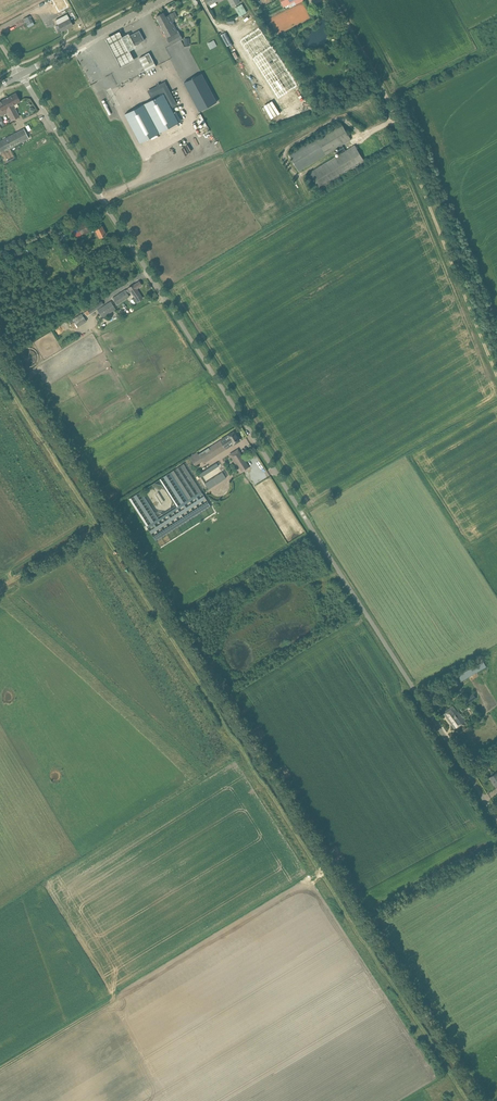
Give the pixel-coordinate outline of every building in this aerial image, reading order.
[(65,0),(52,0),(58,12),(68,7),(65,0)] [(236,6),(240,16),(248,12),(244,3),(236,6)] [(165,12),(156,16),(167,37),(168,38),(167,38),(171,45),(183,39),(179,32),(178,31),(173,22),(174,22),(170,14),(167,16),(165,12)] [(73,25),(70,20),(69,19),(58,24),(61,31),(68,27),(68,28),(73,25)] [(129,36),(128,36),(133,46),(135,45),(145,40),(139,30),(129,36)] [(128,36),(129,36),(128,34),(122,37),(119,32),(106,39),(121,68),(135,61),(130,52),(136,48),(135,45),(133,46),(128,36)] [(278,98),(296,87),(262,32),(242,46),(255,66),(256,64),(278,98)] [(208,43),(211,49),(218,45),(215,39),(208,43)] [(150,64),(154,62),(149,53),(145,55),(150,64)] [(202,73),(184,83),(199,111),(217,101),(202,73)] [(177,105),(167,87),(165,82),(149,91),(153,99),(125,114),(140,143),(179,122),(171,108),(177,105)] [(16,93),(2,100),(5,105),(2,107),(6,113),(8,112),(12,120),(19,116),(13,105),(20,101),(16,93)] [(337,148),(342,145),(351,139),(341,123),(289,154),(299,171),(337,148)] [(1,141),(0,141),(0,153),(29,138),(24,128),(1,141)] [(346,151),(342,145),(337,148),(341,154),(310,172),(320,188),(365,161),(355,145),(346,151)] [(88,218),(83,220),(70,228),(76,239),(91,231),(92,232),(95,231),(99,238),(106,234),(102,225),(97,228),(94,223),(91,225),(88,218)] [(69,242),(61,228),(55,231),(62,246),(69,242)] [(133,284),(129,287),(128,288),(125,290),(112,298),(117,304),(129,296),(127,293),(131,291),(134,297),(132,298),(135,303),(142,298),(136,289),(142,285),(139,281),(134,285),(133,284)] [(101,301),(88,310),(90,313),(104,304),(101,301)] [(97,310),(102,317),(115,308),(111,301),(97,310)] [(87,321),(81,313),(72,319),(77,327),(87,321)] [(220,440),(198,454),(203,461),(204,463),(226,449),(224,446),(228,444),(229,446),(240,440),(235,433),(234,431),(220,440)] [(249,467),(240,452),(234,456),(244,470),(249,467)] [(217,462),(199,474),(201,477),(219,466),(217,462)] [(155,539),(212,507),(187,463),(160,478),(177,507),(163,515),(163,514),(158,516),(143,490),(131,497),(155,539)] [(223,472),(205,483),(209,489),(226,478),(223,472)] [(161,480),(146,488),(148,492),(151,490),(156,486),(157,487),(160,485),(159,484),(162,482),(161,480)] [(461,681),(486,666),(483,661),(458,676),(461,681)] [(473,693),(467,697),(470,702),(476,697),(473,693)] [(455,711),(452,706),(443,713),(454,728),(465,721),(457,710),(455,711)]
